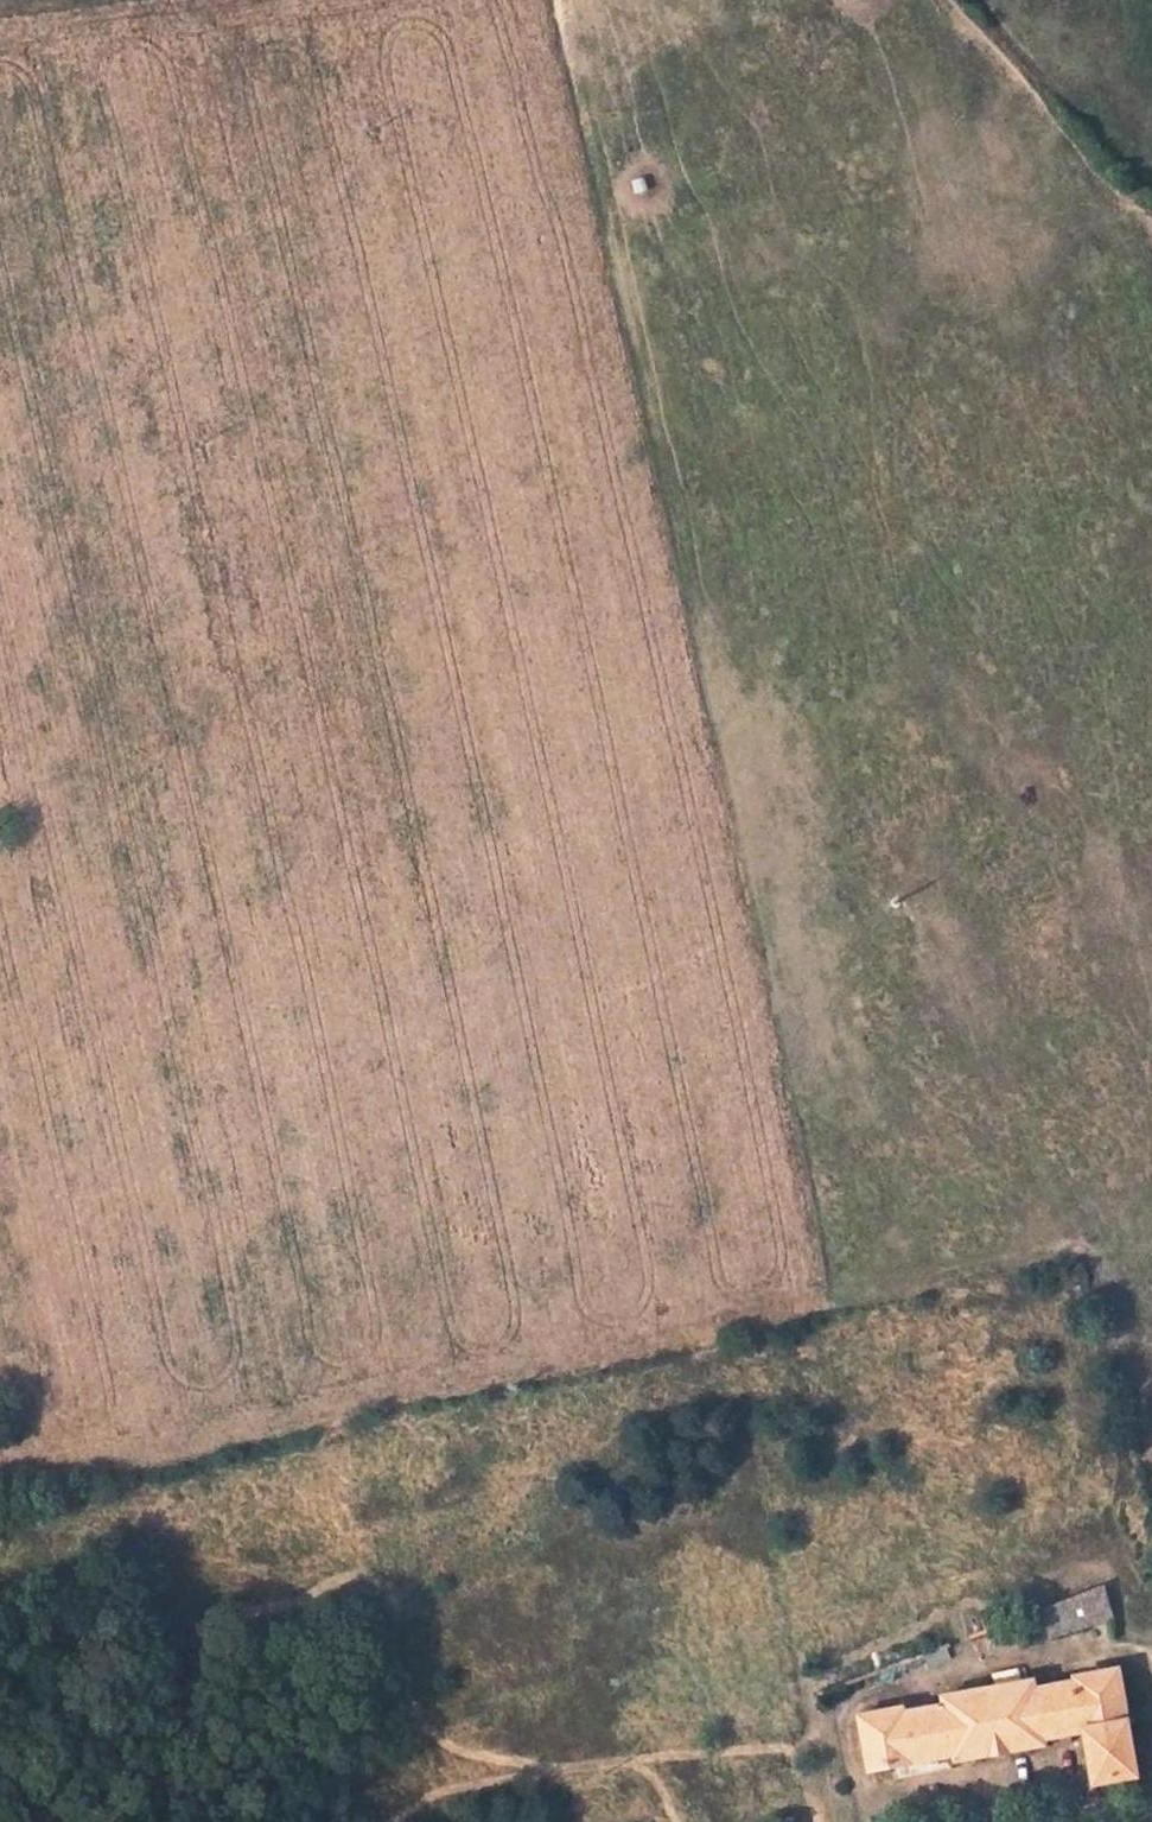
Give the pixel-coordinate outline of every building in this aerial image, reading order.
[(1105,1584),(885,1666),(867,1672),(872,1690),(887,1685),(1110,1603),(1105,1584)] [(889,1709),(863,1713),(871,1770),(894,1766),(955,1756),(956,1762),(1051,1748),(1048,1742),(1090,1735),(1098,1786),(1140,1777),(1122,1670),(1077,1677),(1078,1684),(1038,1689),(1037,1683),(945,1699),(946,1704),(905,1711),(905,1706),(889,1709)]
